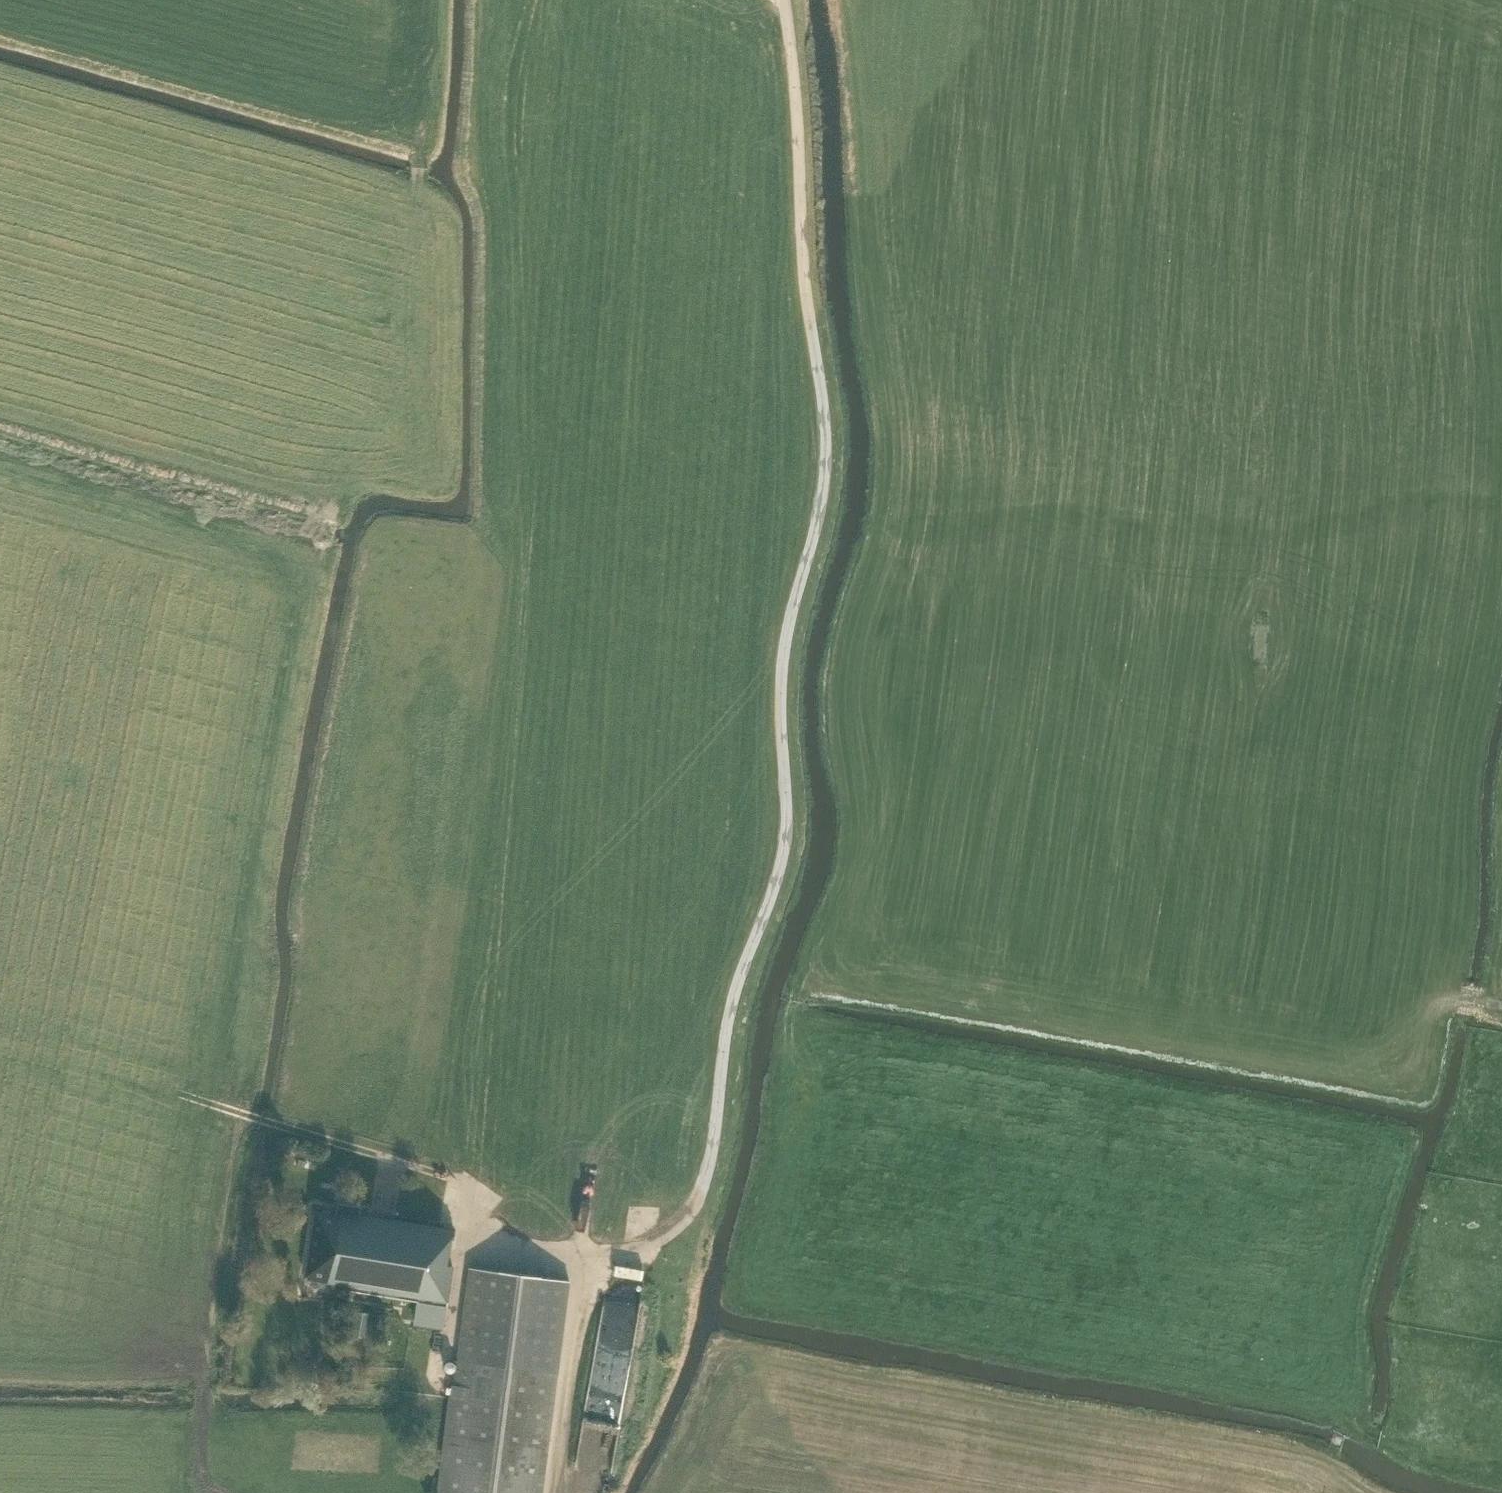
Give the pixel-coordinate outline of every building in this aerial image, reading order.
[(432,1320),(445,1322),(456,1250),(452,1250),(455,1228),(344,1212),(343,1214),(315,1211),(305,1278),(332,1282),(332,1287),(434,1302),(432,1320)] [(558,1369),(570,1281),(470,1268),(440,1492),(542,1492),(558,1369)]
